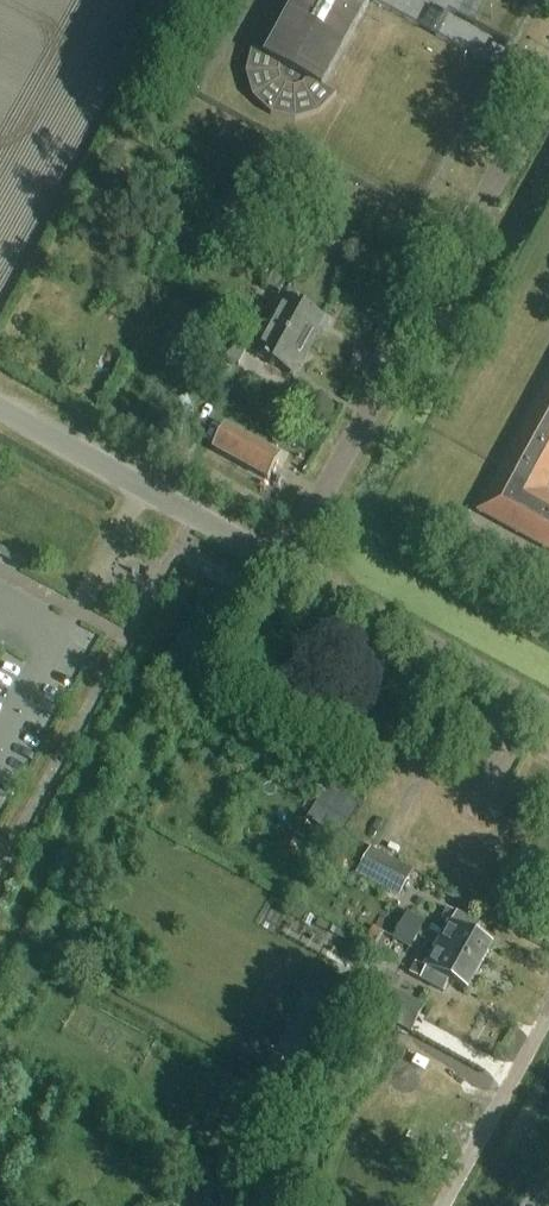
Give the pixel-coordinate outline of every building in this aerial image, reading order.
[(370,0),(298,0),(267,59),(252,51),(247,75),(253,99),(272,116),(295,121),(319,115),(336,96),(322,87),(369,2),(370,0)] [(278,295),(285,282),(272,275),(265,288),(278,295)] [(267,326),(311,349),(326,321),(320,317),(281,298),(267,326)] [(300,368),(311,349),(267,326),(252,355),(295,378),(300,368)] [(240,366),(246,352),(234,345),(226,359),(240,366)] [(478,513),(548,551),(548,494),(546,493),(548,488),(548,384),(478,513)] [(275,470),(281,459),(227,430),(213,452),(268,482),(275,470)] [(376,638),(372,645),(379,649),(383,642),(376,638)] [(357,806),(327,788),(307,820),(337,838),(357,806)] [(360,871),(402,894),(413,873),(371,850),(360,871)] [(424,921),(407,912),(405,916),(392,909),(380,932),(393,939),(400,927),(416,936),(424,921)] [(438,948),(480,971),(493,948),(475,938),(481,928),(446,910),(441,920),(451,925),(438,948)] [(409,948),(416,936),(400,927),(393,939),(409,948)] [(468,994),(480,971),(438,948),(425,971),(414,965),(408,975),(445,994),(450,984),(468,994)] [(425,1007),(369,976),(355,1003),(411,1033),(425,1007)] [(306,1023),(293,1049),(310,1058),(324,1032),(306,1023)] [(294,1067),(277,1058),(263,1083),(280,1093),(294,1067)]
